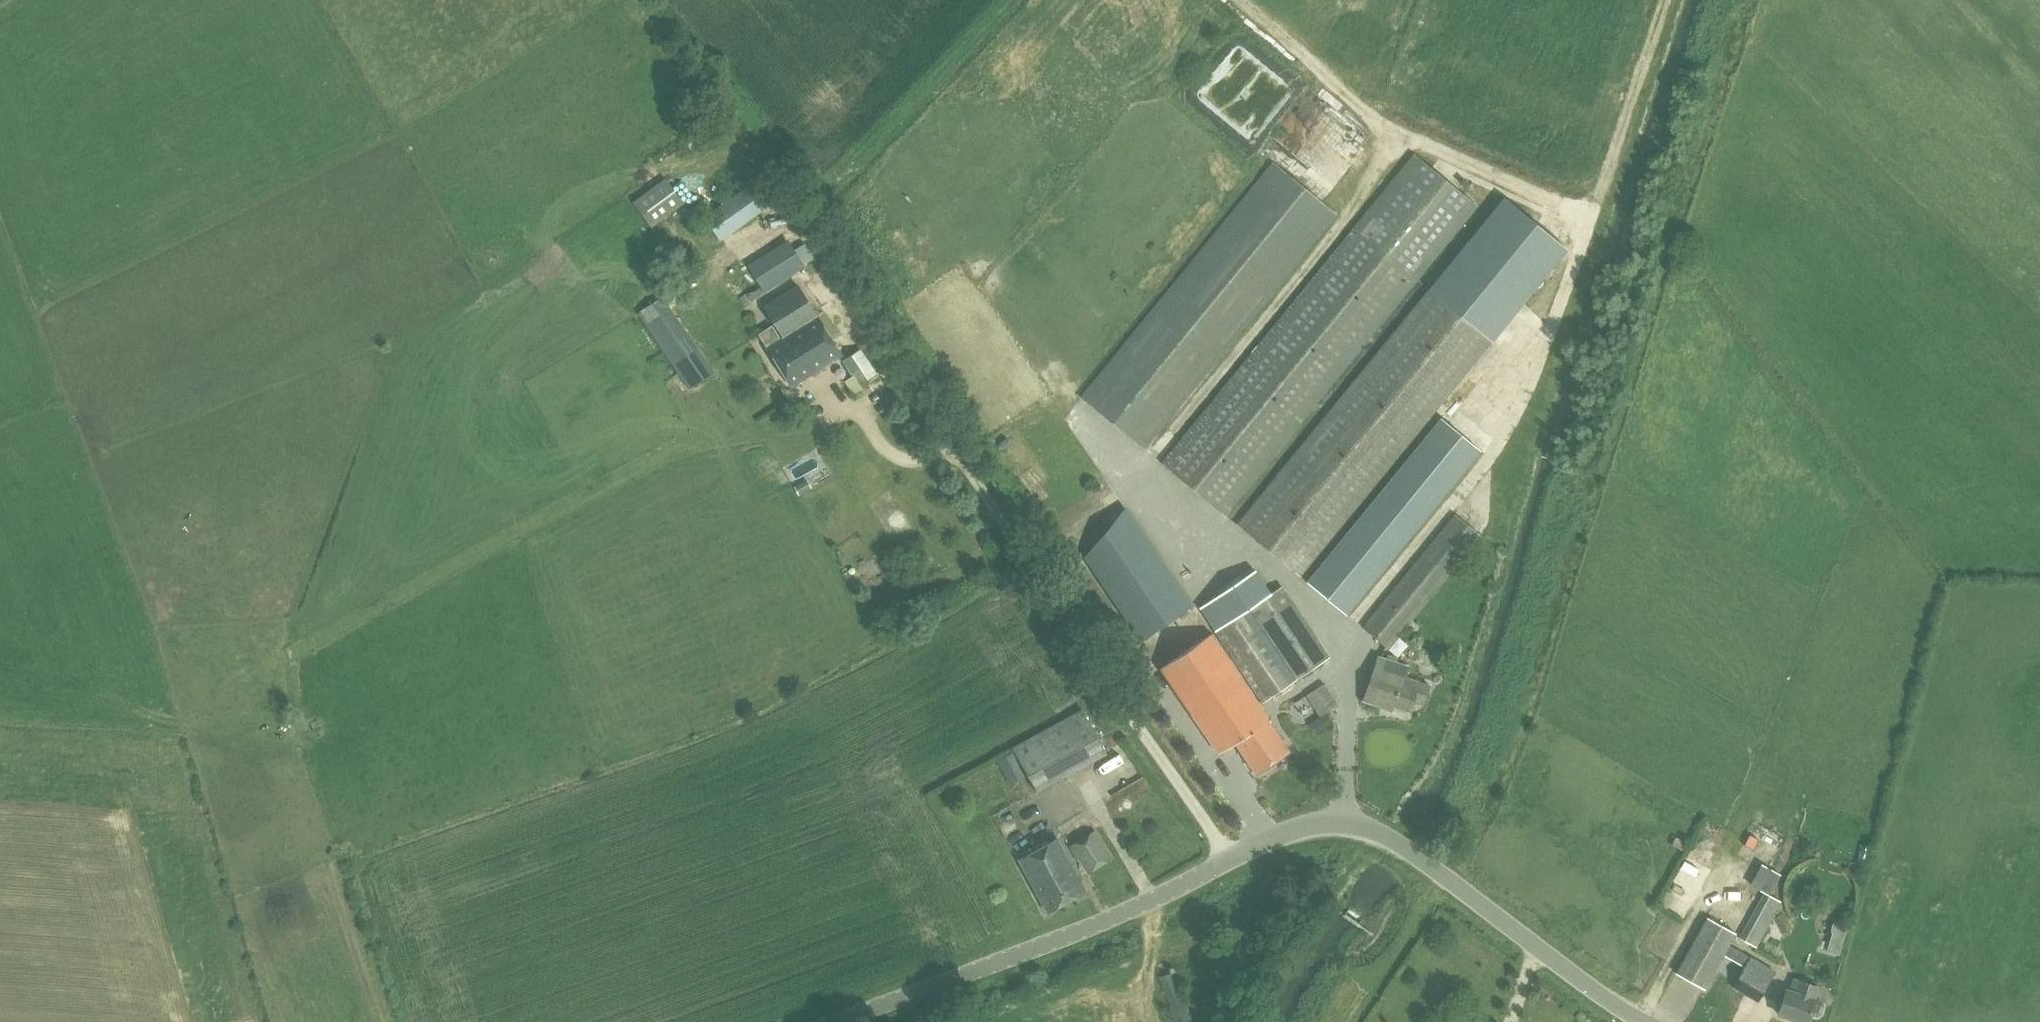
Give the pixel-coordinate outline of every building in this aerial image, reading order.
[(1248,137),(1292,83),(1232,35),(1188,89),(1248,137)] [(1366,213),(1379,224),(1367,239),(1354,228),(1161,461),(1226,512),(1417,281),(1403,269),(1415,255),(1428,266),(1476,208),(1413,156),(1366,213)] [(1273,162),(1081,399),(1144,449),(1335,213),(1273,162)] [(721,205),(737,228),(761,211),(749,195),(744,188),(721,205)] [(1413,307),(1236,524),(1261,544),(1300,576),(1474,358),(1566,248),(1503,196),(1413,307)] [(785,338),(819,317),(800,285),(766,306),(785,338)] [(644,298),(651,307),(640,315),(689,389),(716,371),(666,297),(660,287),(644,298)] [(819,317),(785,338),(781,340),(773,326),(760,333),(769,347),(767,348),(792,387),(844,355),(820,316),(819,317)] [(854,394),(880,377),(861,350),(844,361),(853,375),(847,381),(854,394)] [(1306,582),(1346,615),(1481,451),(1441,418),(1306,582)] [(1126,508),(1085,558),(1141,641),(1193,605),(1126,508)] [(1389,649),(1482,535),(1455,514),(1362,626),(1389,649)] [(1213,564),(1183,579),(1189,590),(1219,574),(1213,564)] [(1200,608),(1264,702),(1330,658),(1282,586),(1271,594),(1255,571),(1200,608)] [(1235,742),(1256,772),(1289,750),(1211,634),(1161,668),(1219,753),(1235,742)] [(1385,707),(1386,703),(1409,711),(1413,700),(1424,704),(1430,684),(1405,676),(1408,666),(1380,656),(1364,700),(1385,707)] [(1339,704),(1325,682),(1306,694),(1320,715),(1339,704)] [(1013,748),(1036,790),(1106,752),(1083,709),(1013,748)] [(1718,834),(1703,827),(1700,834),(1714,841),(1718,834)] [(1096,829),(1069,846),(1086,874),(1114,857),(1096,829)] [(1019,859),(1048,911),(1086,890),(1058,838),(1019,859)] [(1759,889),(1770,869),(1761,863),(1749,884),(1759,889)] [(1764,892),(1770,895),(1781,875),(1770,869),(1759,889),(1764,892)] [(1782,902),(1770,895),(1764,892),(1739,938),(1757,947),(1782,902)] [(1677,973),(1706,989),(1735,936),(1707,919),(1677,973)] [(1832,932),(1832,933),(1832,935),(1844,938),(1847,928),(1833,924),(1833,925),(1832,926),(1832,927),(1832,929),(1832,930),(1832,931),(1832,932)] [(1750,957),(1744,967),(1770,982),(1775,972),(1750,957)] [(1770,982),(1744,967),(1733,987),(1759,1001),(1770,982)] [(1815,1000),(1814,999),(1818,986),(1798,979),(1794,993),(1786,990),(1779,1014),(1793,1019),(1803,1021),(1807,1021),(1810,1013),(1817,1016),(1820,1014),(1823,1006),(1822,1003),(1815,1000)]
